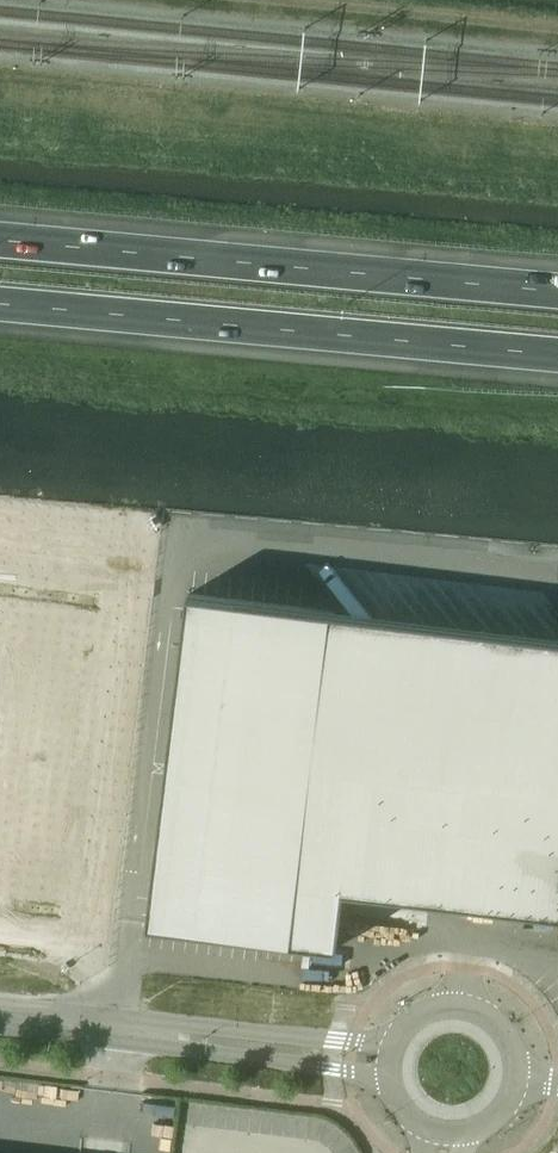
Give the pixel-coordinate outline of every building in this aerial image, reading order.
[(335,612),(189,594),(149,925),(338,948),(346,890),(557,915),(557,639),(335,612)] [(44,909),(76,654),(0,645),(0,903),(44,909)]
